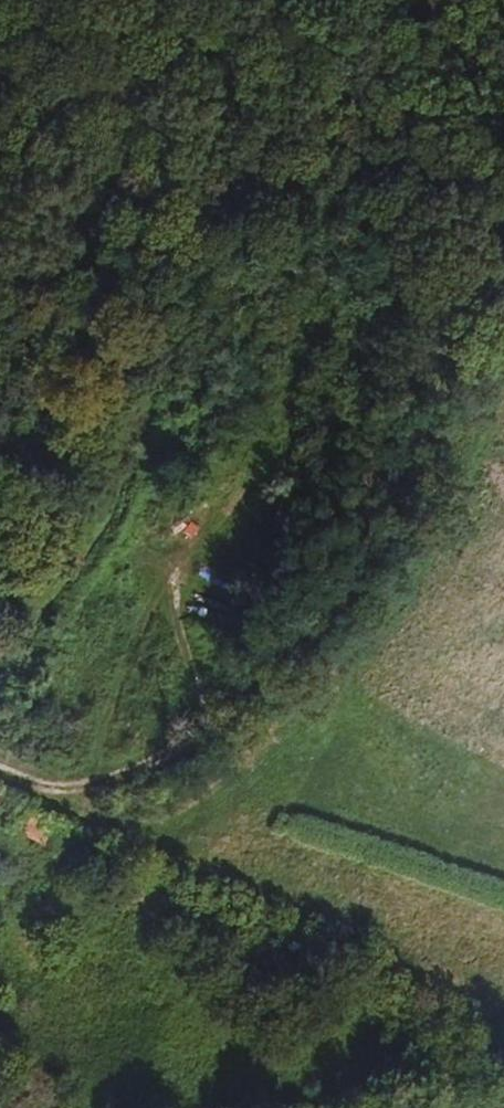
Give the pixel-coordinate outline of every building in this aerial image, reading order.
[(15,789),(0,787),(0,806),(15,789)] [(65,852),(72,838),(28,814),(17,834),(52,852),(55,846),(65,852)] [(496,1076),(503,1080),(503,1060),(496,1076)]
